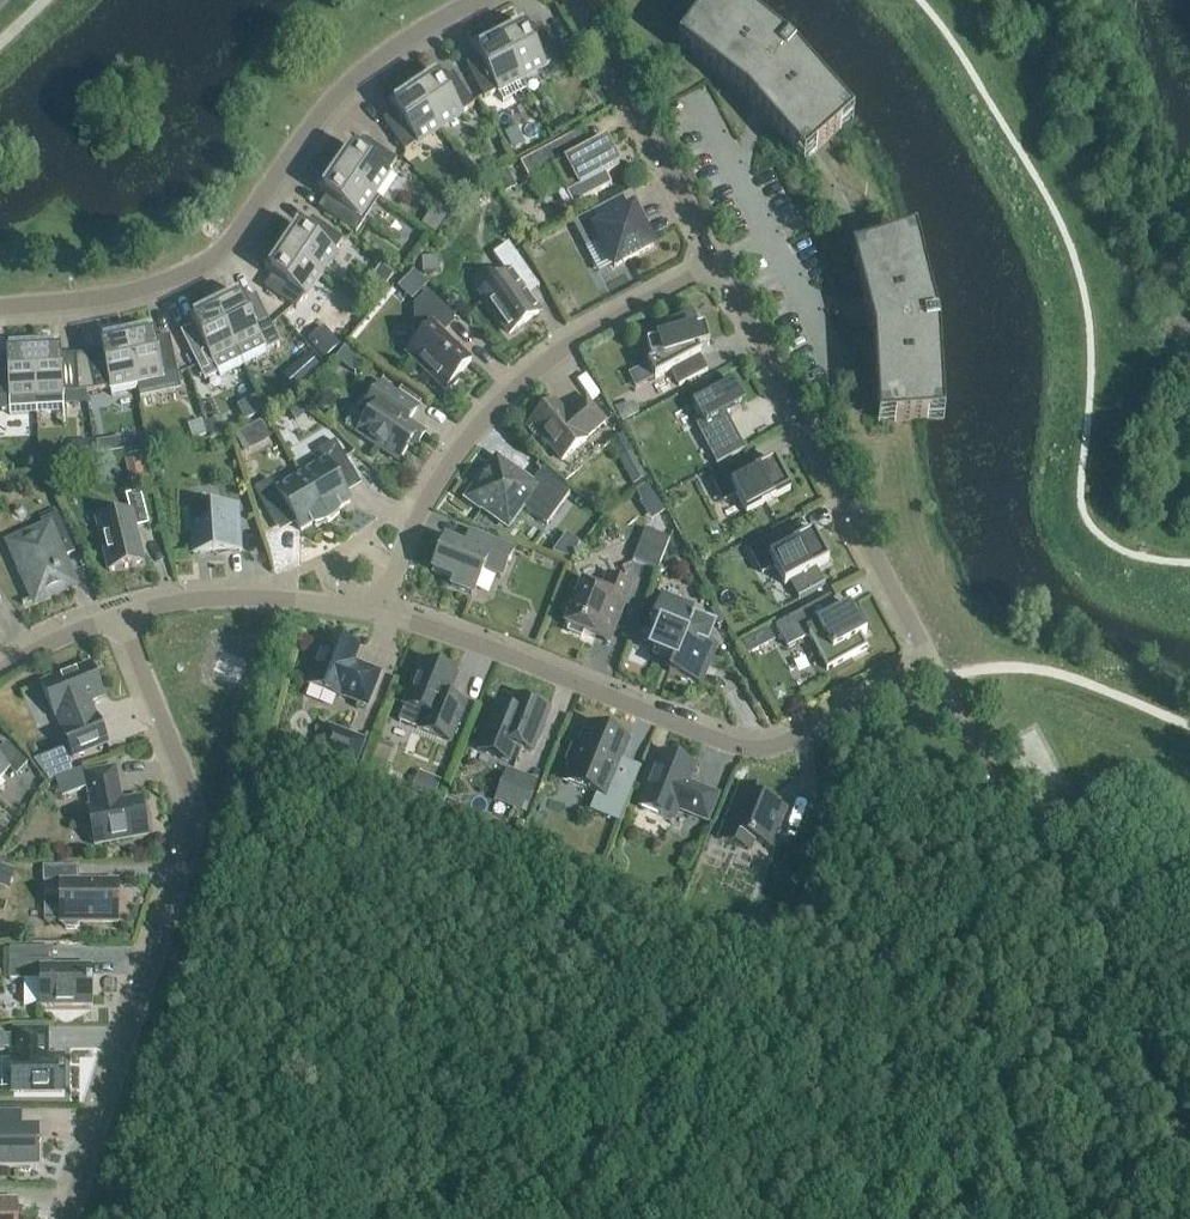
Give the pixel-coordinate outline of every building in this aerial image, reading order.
[(793,50),(727,0),(712,0),(678,45),(746,98),(803,163),(853,119),(793,50)] [(527,34),(523,25),(518,28),(516,24),(497,34),(521,80),(558,61),(541,27),(527,34)] [(521,80),(497,34),(478,45),(480,48),(475,51),(479,59),(466,66),(484,100),(521,80)] [(474,106),(453,74),(441,83),(435,75),(431,78),(428,74),(410,87),(439,130),(474,106)] [(439,130),(410,87),(392,99),(395,103),(390,106),(396,114),(383,122),(405,153),(439,130)] [(606,175),(619,168),(604,141),(580,154),(571,137),(520,164),(530,182),(553,170),(572,207),(611,186),(606,175)] [(397,162),(365,140),(357,153),(349,147),(346,152),(343,149),(330,167),(373,196),(397,162)] [(379,200),(373,196),(330,167),(318,185),(322,188),(319,192),(326,198),(318,210),(356,235),(379,200)] [(517,188),(507,171),(493,179),(502,196),(517,188)] [(653,249),(632,210),(622,216),(614,201),(572,223),(586,249),(600,241),(615,269),(653,249)] [(343,241),(312,220),(303,232),(295,226),(293,231),(289,228),(277,246),(320,276),(343,241)] [(944,419),(939,326),(915,236),(852,253),(873,337),(878,423),(944,419)] [(531,276),(508,245),(493,256),(508,276),(481,295),(510,335),(539,314),(518,285),(531,276)] [(296,311),(320,276),(277,246),(264,265),(268,267),(265,272),(273,277),(265,289),(296,311)] [(422,259),(423,275),(435,274),(433,258),(422,259)] [(404,282),(418,295),(427,285),(414,272),(404,282)] [(455,319),(427,292),(414,306),(414,342),(417,344),(406,355),(444,392),(448,388),(453,388),(459,382),(458,377),(471,364),(441,335),(455,319)] [(280,345),(256,297),(243,303),(238,295),(234,297),(232,293),(212,303),(244,367),(268,355),(266,351),(280,345)] [(244,367),(212,303),(193,313),(194,317),(190,319),(194,328),(181,334),(204,382),(218,375),(219,379),(244,367)] [(700,356),(701,356),(698,349),(710,346),(703,328),(698,330),(691,316),(656,335),(660,341),(647,346),(652,363),(647,366),(663,395),(708,371),(700,356)] [(182,395),(170,338),(155,341),(153,332),(148,333),(147,328),(126,333),(138,392),(141,404),(182,395)] [(308,341),(324,360),(340,346),(324,328),(308,341)] [(138,392),(126,333),(104,337),(105,342),(100,343),(102,352),(88,355),(82,356),(86,393),(95,392),(110,389),(111,397),(138,392)] [(86,393),(82,356),(75,356),(61,357),(60,348),(55,348),(55,344),(33,345),(37,415),(63,413),(63,404),(79,403),(78,394),(86,393)] [(33,345),(11,346),(12,351),(6,351),(7,360),(0,361),(0,411),(9,411),(9,416),(37,415),(33,345)] [(321,370),(306,354),(293,367),(307,383),(321,370)] [(726,415),(745,405),(734,384),(693,405),(703,425),(699,428),(718,464),(716,465),(716,466),(745,451),(726,415)] [(311,409),(324,395),(314,385),(300,400),(311,409)] [(358,434),(399,462),(419,432),(407,424),(417,410),(381,385),(370,401),(377,405),(358,434)] [(399,393),(418,407),(422,401),(403,388),(399,393)] [(246,403),(254,419),(262,415),(254,399),(246,403)] [(585,440),(606,423),(586,399),(565,416),(555,403),(527,427),(540,443),(544,440),(562,461),(586,441),(585,440)] [(306,415),(298,404),(288,411),(296,422),(306,415)] [(639,415),(633,405),(614,410),(622,424),(639,415)] [(210,438),(224,433),(219,419),(206,424),(210,438)] [(208,436),(202,420),(191,424),(196,440),(208,436)] [(260,445),(272,439),(262,421),(250,428),(260,445)] [(99,454),(112,452),(110,439),(97,441),(99,454)] [(325,463),(301,477),(329,524),(340,514),(338,511),(350,504),(342,489),(357,480),(335,443),(319,452),(325,463)] [(91,458),(89,446),(76,448),(77,460),(91,458)] [(646,478),(632,453),(619,461),(633,485),(646,478)] [(148,480),(142,455),(125,459),(131,484),(148,480)] [(570,494),(543,470),(531,486),(497,461),(479,486),(477,484),(466,500),(481,511),(482,509),(508,527),(522,508),(547,526),(570,494)] [(790,491),(775,461),(750,475),(743,462),(711,479),(724,503),(737,496),(746,515),(790,491)] [(329,524),(301,477),(277,492),(271,481),(255,490),(277,528),(293,518),(301,533),(314,526),(316,529),(329,524)] [(642,504),(653,497),(647,488),(636,495),(642,504)] [(135,530),(149,526),(141,493),(126,496),(130,512),(97,520),(110,572),(143,564),(135,530)] [(242,553),(239,507),(183,511),(185,533),(191,533),(193,556),(242,553)] [(60,561),(75,554),(58,515),(41,522),(46,533),(14,547),(23,567),(17,571),(25,580),(28,578),(37,600),(70,585),(60,561)] [(657,571),(670,540),(645,530),(633,561),(657,571)] [(503,578),(514,551),(471,533),(464,549),(445,541),(432,572),(454,581),(451,587),(474,597),(484,571),(503,578)] [(815,570),(829,563),(813,533),(788,547),(781,534),(749,551),(762,575),(775,568),(785,586),(793,582),(801,598),(798,600),(799,601),(825,587),(824,585),(823,586),(815,570)] [(581,589),(574,586),(565,609),(572,612),(566,627),(570,629),(568,633),(581,638),(583,634),(609,644),(632,587),(607,577),(601,592),(582,585),(581,589)] [(860,637),(867,634),(858,619),(856,620),(849,606),(838,612),(831,597),(776,627),(788,649),(809,638),(827,672),(867,650),(860,637)] [(692,611),(662,599),(650,628),(661,633),(653,654),(674,662),(669,674),(699,686),(715,646),(706,643),(711,629),(688,620),(692,611)] [(747,653),(773,638),(768,629),(742,643),(747,653)] [(353,664),(359,650),(327,637),(320,654),(317,652),(310,668),(314,670),(307,686),(339,699),(341,696),(367,707),(380,674),(353,664)] [(405,706),(407,707),(401,723),(450,743),(463,711),(445,703),(456,675),(423,662),(405,706)] [(96,720),(90,704),(104,698),(91,666),(42,686),(55,719),(58,718),(64,733),(74,759),(107,746),(97,720),(96,720)] [(786,697),(781,688),(771,694),(775,703),(786,697)] [(532,754),(549,710),(517,697),(511,710),(497,705),(478,751),(507,763),(513,747),(532,754)] [(355,769),(366,741),(326,725),(315,753),(355,769)] [(612,780),(628,741),(590,726),(581,749),(576,747),(572,749),(567,763),(568,767),(573,769),(567,783),(598,795),(592,812),(618,822),(632,788),(612,780)] [(7,744),(0,752),(0,780),(9,771),(16,777),(28,765),(7,744)] [(63,751),(33,763),(48,782),(71,773),(63,751)] [(688,784),(694,768),(662,755),(640,808),(673,821),(677,811),(708,823),(719,796),(688,784)] [(148,836),(141,800),(122,803),(116,769),(87,775),(85,770),(56,781),(63,799),(88,789),(92,809),(88,809),(92,827),(89,831),(91,840),(95,843),(95,846),(148,836)] [(525,815),(538,782),(507,770),(494,802),(525,815)] [(438,793),(431,771),(412,777),(419,800),(438,793)] [(770,798),(742,787),(721,841),(749,852),(753,841),(770,848),(785,810),(768,804),(770,798)] [(257,854),(262,840),(248,836),(243,849),(257,854)] [(696,857),(685,853),(679,867),(690,871),(696,857)] [(8,892),(16,872),(0,866),(0,889),(8,892)] [(119,924),(119,883),(79,883),(79,868),(43,868),(43,884),(60,884),(60,924),(63,924),(63,926),(66,930),(75,930),(79,926),(79,924),(119,924)] [(10,950),(10,981),(24,981),(24,1005),(41,1005),(41,1007),(92,1007),(92,969),(53,969),(53,950),(10,950)] [(65,1057),(49,1057),(49,1031),(16,1031),(16,1039),(0,1039),(0,1060),(13,1060),(13,1094),(65,1093),(65,1057)] [(38,1139),(38,1132),(10,1132),(10,1115),(0,1115),(0,1171),(17,1171),(30,1174),(31,1171),(38,1171),(38,1153),(42,1140),(38,1139)] [(13,1204),(0,1204),(0,1218),(13,1218),(13,1204)]
